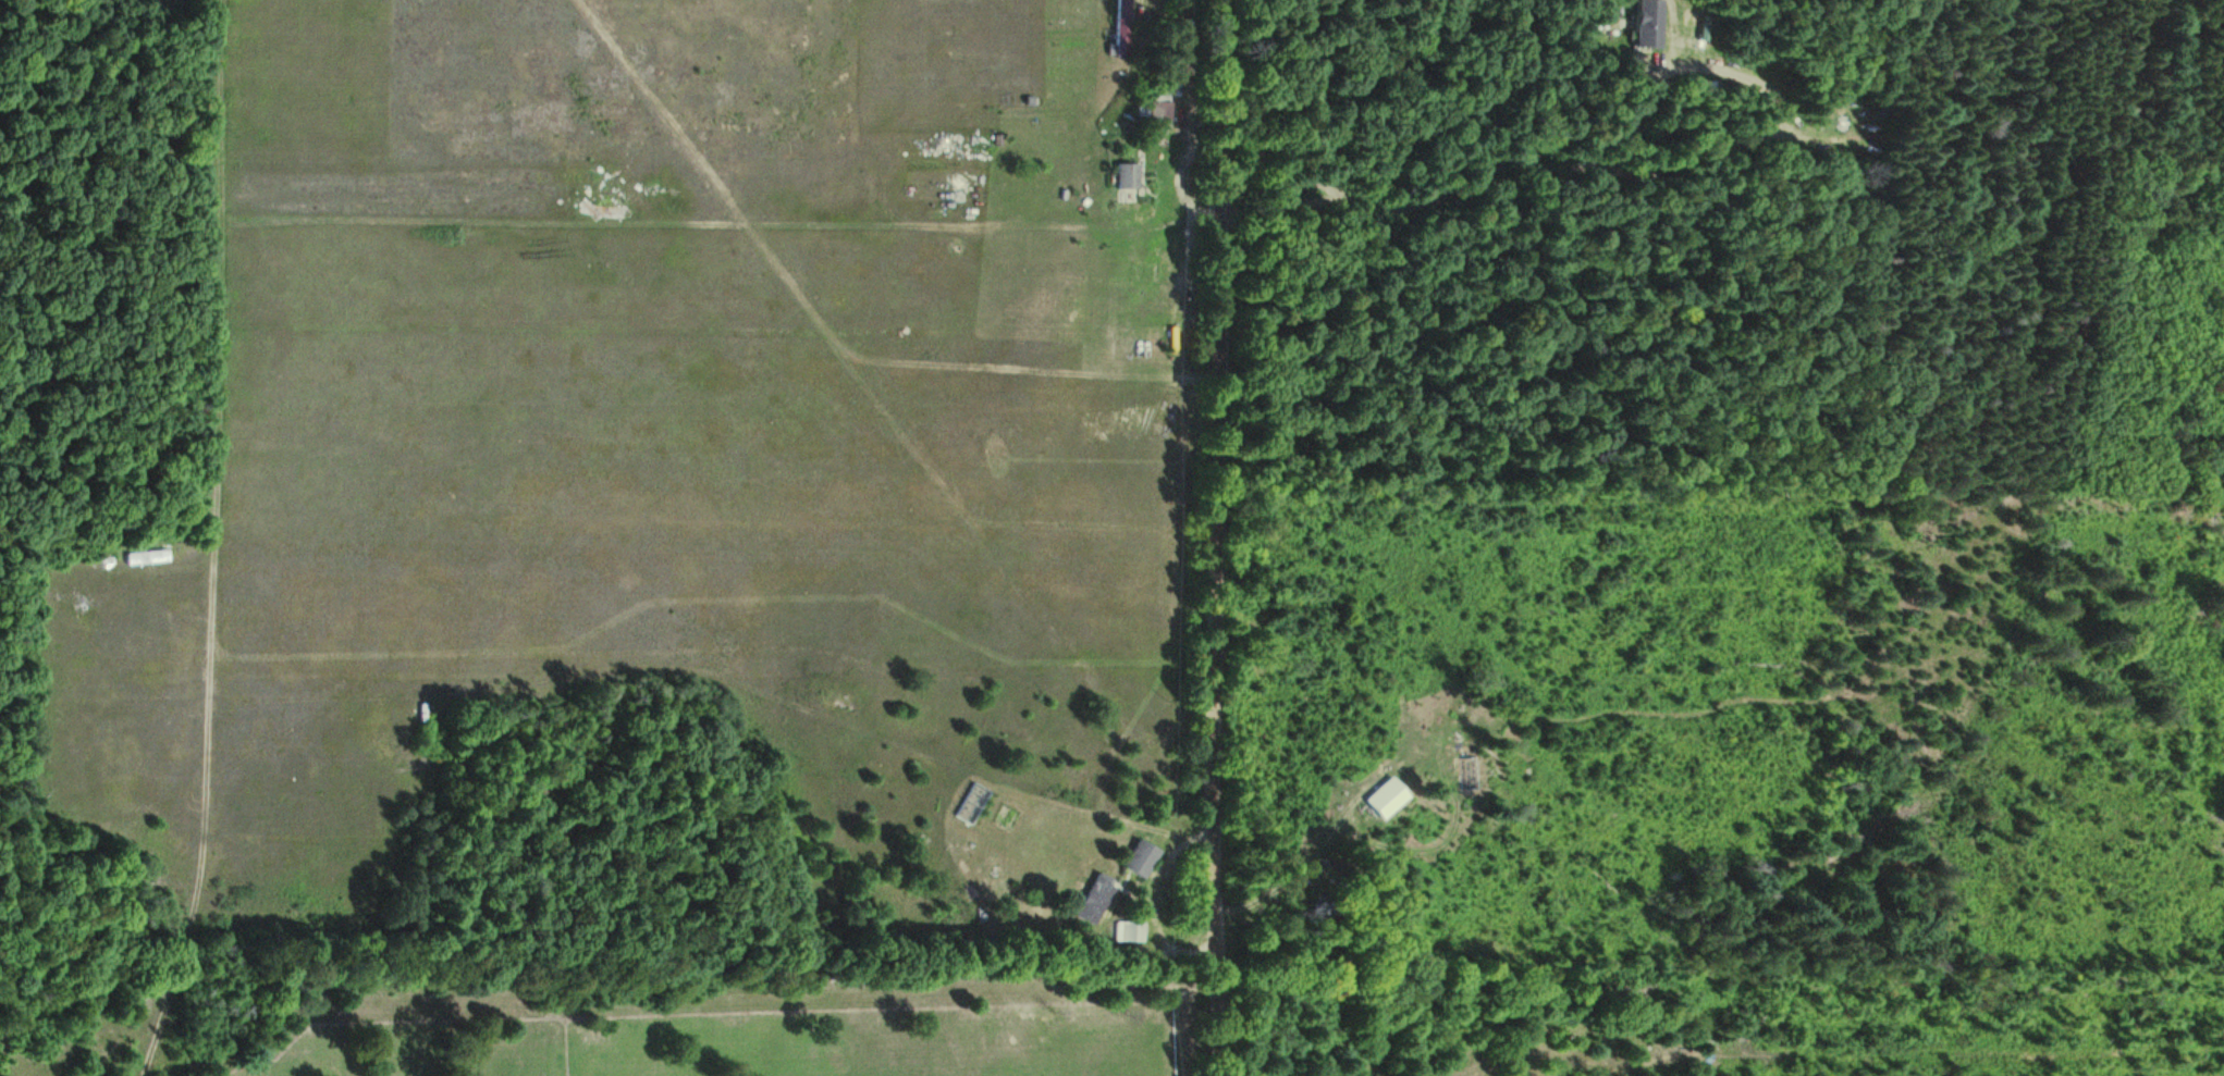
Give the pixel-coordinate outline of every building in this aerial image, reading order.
[(1133,57),(1133,0),(1116,0),(1116,57),(1133,57)] [(1662,0),(1635,0),(1634,47),(1662,47),(1662,0)] [(1167,122),(1168,93),(1151,92),(1150,122),(1167,122)] [(1138,164),(1114,164),(1114,190),(1138,190),(1138,164)] [(1362,802),(1383,823),(1409,797),(1388,776),(1362,802)] [(1122,868),(1146,881),(1162,853),(1138,840),(1122,868)] [(1068,912),(1096,927),(1115,890),(1094,879),(1082,904),(1074,900),(1068,912)] [(1147,922),(1120,922),(1120,942),(1147,942),(1147,922)]
